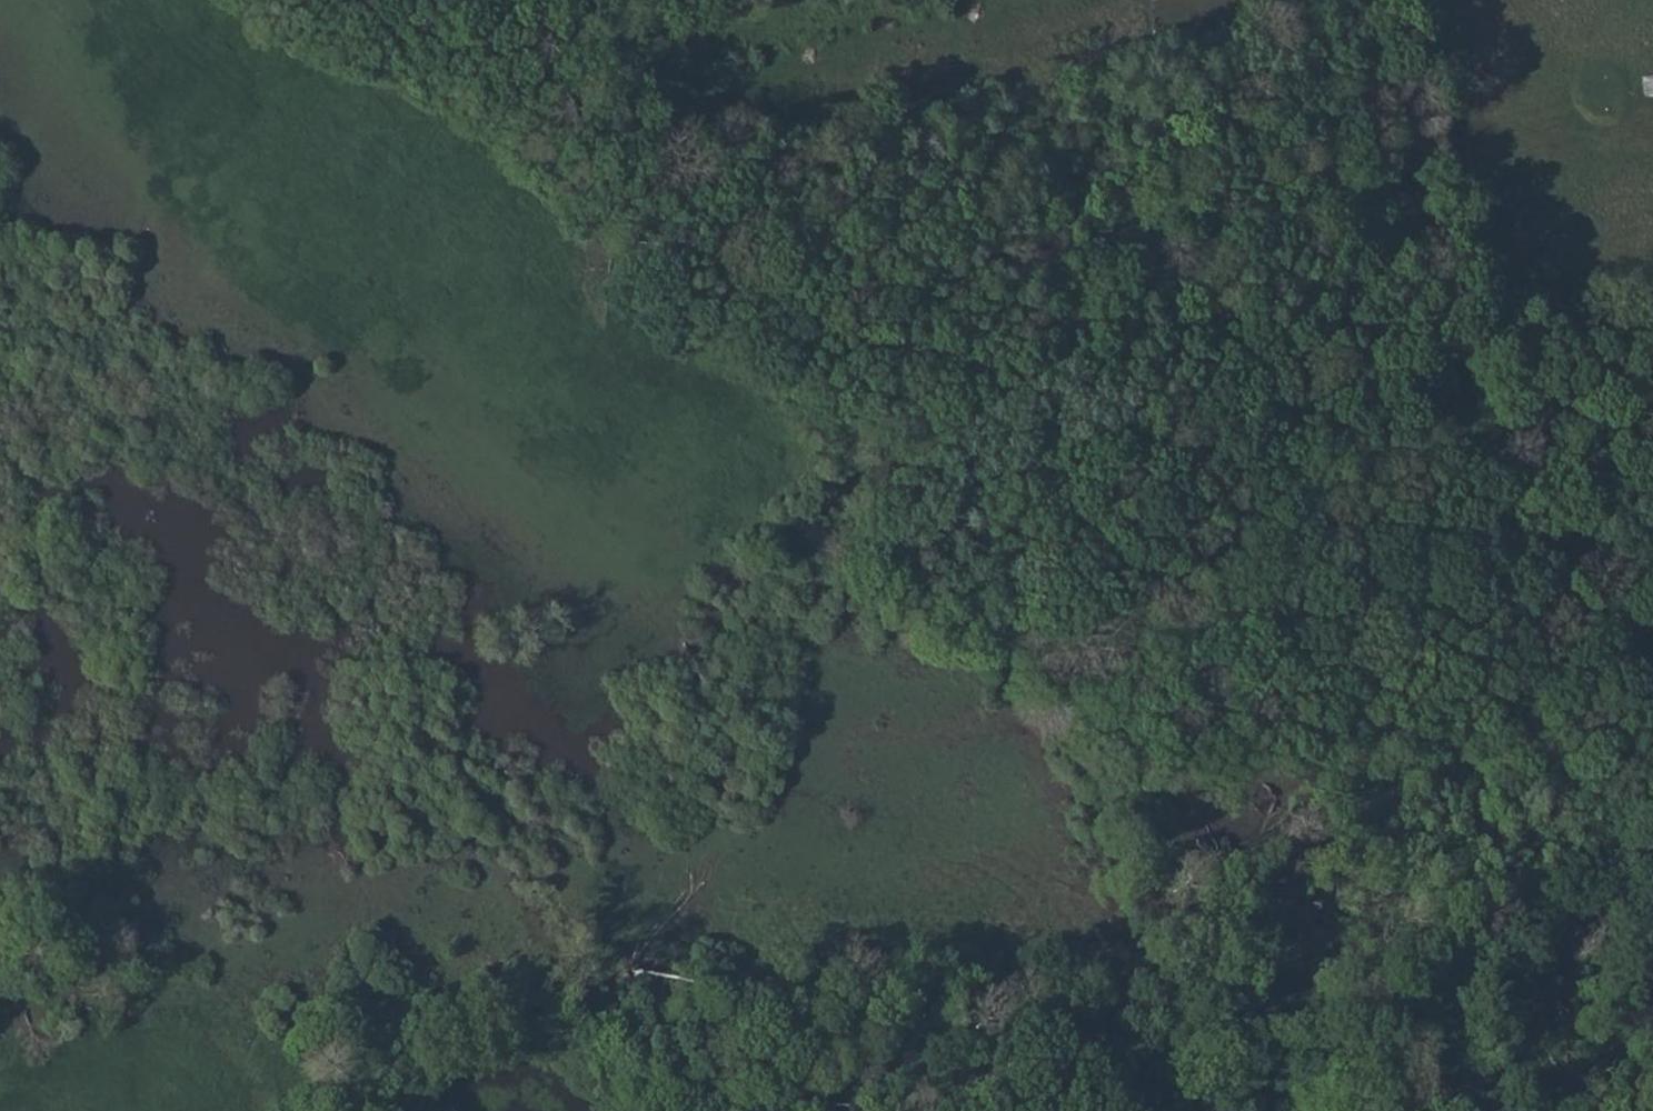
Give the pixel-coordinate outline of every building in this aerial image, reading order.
[(1505,180),(1501,166),(1486,168),(1490,183),(1505,180)]
